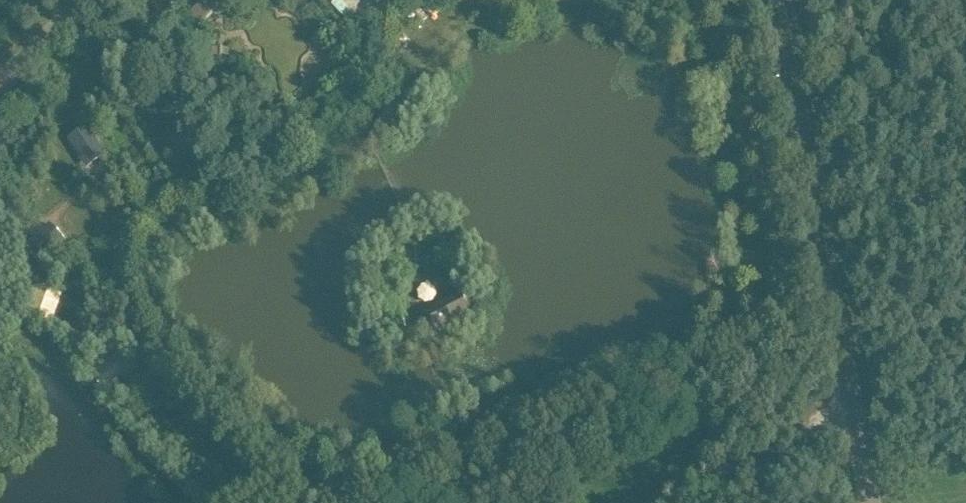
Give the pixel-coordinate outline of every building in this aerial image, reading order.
[(186,1),(208,22),(228,1),(227,0),(187,0),(186,1)] [(327,1),(350,25),(376,0),(328,0),(327,1)] [(462,292),(421,313),(433,337),(439,334),(436,330),(472,311),(462,292)]
